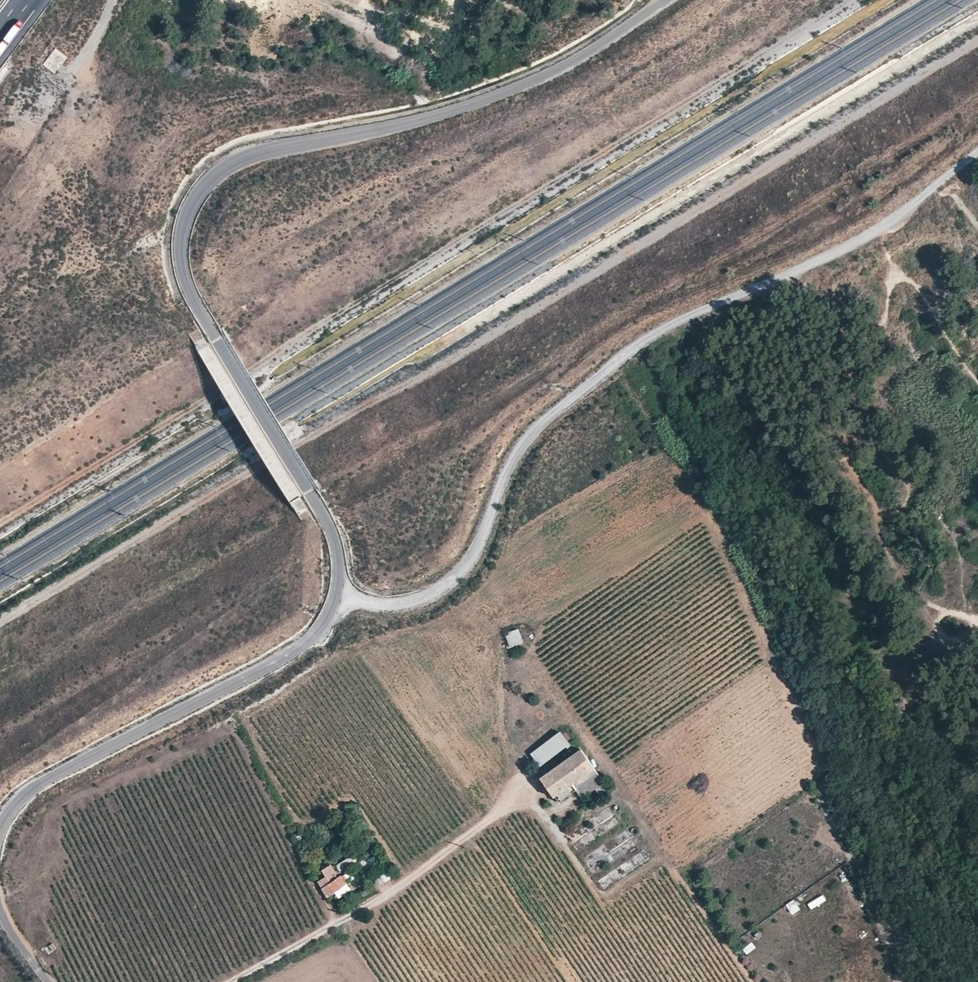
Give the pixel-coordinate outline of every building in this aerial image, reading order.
[(42,64),(54,73),(67,57),(56,48),(42,64)] [(291,502),(298,514),(307,509),(300,497),(291,502)] [(509,648),(523,643),(518,629),(504,634),(509,648)] [(560,743),(554,733),(527,753),(534,762),(560,743)] [(560,743),(534,762),(535,764),(562,744),(560,743)] [(603,781),(579,747),(539,776),(552,795),(554,794),(558,801),(575,789),(581,797),(603,781)] [(322,886),(335,877),(331,870),(317,879),(322,886)] [(321,887),(326,895),(334,890),(346,882),(340,873),(335,877),(322,886),(321,887)] [(346,882),(334,890),(338,896),(350,888),(346,882)] [(807,903),(810,909),(826,903),(824,896),(807,903)] [(794,900),(786,905),(792,916),(800,911),(794,900)] [(746,955),(756,948),(752,942),(742,949),(746,955)] [(44,947),(47,952),(54,948),(51,943),(44,947)]
